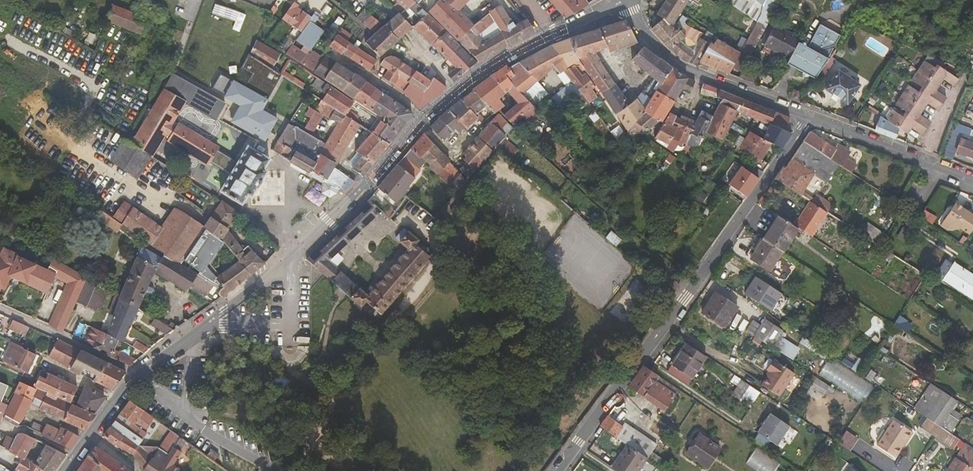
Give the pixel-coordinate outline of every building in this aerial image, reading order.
[(402,7),(405,10),(415,2),(413,0),(395,0),(402,7)] [(441,0),(413,0),(415,2),(427,14),(429,13),(441,0)] [(429,13),(444,27),(457,12),(469,0),(441,0),(429,13)] [(565,18),(583,9),(588,5),(584,0),(579,0),(576,2),(574,0),(549,0),(565,18)] [(657,15),(663,19),(672,26),(675,21),(680,14),(688,0),(667,0),(657,15)] [(744,69),(779,4),(781,0),(748,0),(740,10),(758,22),(740,54),(733,67),(743,72),(744,69)] [(353,1),(346,10),(364,26),(371,16),(353,1)] [(298,18),(303,11),(299,9),(293,5),(288,11),(298,18)] [(144,36),(149,20),(113,7),(108,21),(144,36)] [(503,10),(499,7),(489,14),(496,25),(501,33),(507,46),(507,47),(526,38),(519,28),(516,26),(514,27),(503,10)] [(303,11),(298,18),(308,24),(311,20),(312,18),(303,11)] [(457,12),(444,27),(457,42),(458,42),(473,28),(473,27),(468,23),(457,12)] [(404,34),(411,27),(400,15),(399,14),(392,20),(404,34)] [(473,28),(458,42),(477,62),(478,63),(501,50),(495,37),(483,44),(477,35),(492,24),(494,26),(496,25),(489,14),(481,20),(473,27),(473,28)] [(675,21),(680,28),(686,18),(680,14),(675,21)] [(427,15),(414,27),(433,45),(446,33),(427,15)] [(473,27),(481,20),(477,15),(468,23),(473,27)] [(371,16),(364,26),(372,32),(380,24),(371,16)] [(679,30),(680,28),(675,21),(672,26),(663,19),(651,30),(669,49),(685,36),(679,30)] [(366,43),(380,58),(393,46),(399,41),(398,39),(404,34),(392,20),(391,21),(366,43)] [(319,28),(311,22),(299,40),(312,49),(324,32),(326,34),(329,30),(331,27),(324,21),(319,28)] [(526,21),(525,21),(516,26),(519,28),(526,38),(535,33),(526,21)] [(637,43),(625,21),(598,30),(607,48),(608,51),(611,49),(610,46),(620,41),(623,49),(637,43)] [(807,47),(795,68),(802,72),(804,69),(815,77),(839,35),(819,24),(807,47)] [(774,26),(764,45),(789,59),(798,42),(799,40),(774,26)] [(335,34),(337,35),(344,40),(347,35),(339,29),(335,34)] [(329,30),(326,34),(321,41),(329,46),(337,35),(335,34),(329,30)] [(594,55),(607,48),(598,30),(569,40),(579,62),(580,61),(596,85),(599,91),(601,94),(615,85),(594,55)] [(446,33),(433,45),(447,60),(461,48),(456,43),(446,33)] [(507,46),(501,33),(495,37),(501,50),(507,46)] [(351,58),(357,49),(344,40),(337,35),(329,46),(330,46),(343,55),(344,53),(351,58)] [(700,39),(696,44),(683,61),(697,67),(699,62),(713,36),(711,35),(706,43),(700,39)] [(683,61),(696,44),(685,36),(669,49),(683,61)] [(729,74),(733,67),(740,54),(717,40),(718,39),(713,36),(699,62),(729,74)] [(569,40),(551,45),(570,67),(564,71),(574,84),(582,95),(590,90),(596,85),(580,61),(579,62),(569,40)] [(250,54),(271,68),(279,55),(275,52),(263,45),(256,41),(250,54)] [(611,49),(608,51),(609,53),(623,49),(620,41),(610,46),(611,49)] [(789,59),(786,63),(795,68),(807,47),(798,42),(789,59)] [(540,51),(553,67),(560,74),(564,71),(570,67),(551,45),(540,51)] [(303,66),(310,57),(292,46),(285,55),(303,66)] [(660,58),(659,59),(643,47),(632,60),(655,79),(647,87),(655,96),(657,92),(672,68),(660,58)] [(456,69),(449,75),(454,82),(476,64),(461,48),(447,60),(456,69)] [(370,72),(376,61),(358,49),(357,49),(351,58),(353,61),(370,72)] [(531,56),(547,73),(553,67),(540,51),(531,56)] [(271,68),(250,54),(249,53),(241,68),(252,74),(245,86),(221,72),(212,88),(240,105),(233,118),(253,129),(251,133),(264,141),(277,119),(261,110),(282,75),(271,69),(271,68)] [(518,63),(537,82),(547,73),(531,56),(518,63)] [(312,72),(318,63),(310,57),(303,66),(312,72)] [(325,57),(314,73),(325,81),(336,64),(325,57)] [(415,73),(395,60),(388,57),(385,59),(380,65),(388,70),(407,83),(415,73)] [(900,114),(892,109),(886,119),(907,133),(911,127),(922,133),(930,120),(920,114),(927,103),(937,110),(946,97),(936,90),(943,78),(954,85),(958,78),(937,63),(935,66),(925,59),(912,79),(920,85),(917,89),(909,84),(896,103),(904,109),(900,114)] [(509,69),(522,95),(531,86),(537,82),(518,63),(509,69)] [(336,64),(325,81),(353,100),(365,82),(353,74),(353,75),(336,64)] [(509,112),(504,116),(512,125),(534,108),(527,100),(522,95),(509,69),(507,66),(489,78),(505,94),(508,91),(518,104),(509,112)] [(657,92),(673,101),(681,88),(690,92),(695,82),(687,79),(672,68),(657,92)] [(753,83),(756,75),(744,69),(743,72),(739,78),(753,83)] [(804,69),(802,72),(815,79),(816,78),(815,77),(804,69)] [(388,70),(382,79),(403,92),(409,84),(407,83),(388,70)] [(282,76),(305,91),(307,87),(285,72),(282,76)] [(859,86),(837,72),(826,89),(847,103),(859,86)] [(421,92),(430,82),(415,73),(407,83),(409,84),(421,92)] [(226,173),(230,175),(237,164),(234,162),(235,160),(216,150),(217,148),(173,121),(185,101),(216,119),(224,105),(172,75),(163,89),(164,90),(154,108),(148,104),(137,123),(143,127),(131,146),(151,158),(151,157),(162,138),(207,164),(208,163),(226,174),(226,173)] [(323,83),(316,78),(312,86),(326,96),(323,102),(335,110),(345,116),(355,104),(377,119),(369,132),(372,134),(389,145),(411,114),(365,82),(353,100),(352,102),(323,83)] [(421,92),(409,84),(403,92),(412,100),(419,108),(426,104),(446,88),(433,78),(430,82),(421,92)] [(504,105),(498,100),(505,94),(489,78),(472,90),(473,91),(483,103),(485,102),(487,105),(493,114),(496,112),(498,110),(504,105)] [(537,82),(531,86),(536,92),(542,87),(537,82)] [(582,95),(574,84),(553,101),(563,113),(582,95)] [(719,91),(703,84),(700,94),(716,98),(719,91)] [(596,85),(590,90),(594,94),(599,91),(596,85)] [(615,85),(601,94),(616,115),(629,105),(615,85)] [(647,87),(643,92),(650,103),(655,96),(647,87)] [(806,92),(793,88),(790,97),(799,101),(806,92)] [(461,101),(475,116),(487,105),(485,102),(483,103),(473,91),(461,101)] [(775,114),(775,113),(745,101),(727,93),(719,91),(716,98),(722,100),(720,103),(742,114),(744,115),(769,125),(769,124),(788,133),(792,127),(790,120),(775,114)] [(637,100),(645,111),(650,103),(643,92),(637,100)] [(673,101),(657,92),(655,96),(650,103),(645,111),(645,112),(660,121),(661,122),(673,101)] [(323,116),(329,120),(335,110),(323,102),(321,100),(320,101),(314,111),(323,116)] [(629,105),(616,115),(627,131),(630,128),(645,112),(645,111),(637,100),(629,105)] [(448,110),(465,127),(467,129),(477,119),(477,118),(475,116),(461,101),(448,110)] [(735,116),(740,119),(742,114),(720,103),(713,117),(711,120),(706,132),(707,133),(723,141),(735,116)] [(504,116),(509,112),(504,105),(498,110),(504,116)] [(335,110),(329,120),(341,123),(345,116),(335,110)] [(438,118),(452,131),(454,129),(458,134),(465,127),(448,110),(438,118)] [(57,121),(59,113),(51,111),(49,119),(57,121)] [(304,129),(312,134),(323,116),(314,111),(304,129)] [(645,112),(630,128),(632,131),(642,131),(643,129),(647,131),(660,121),(645,112)] [(699,115),(711,120),(713,117),(701,112),(699,115)] [(500,132),(507,123),(498,113),(489,123),(500,132)] [(669,114),(654,138),(668,145),(676,129),(676,128),(675,127),(679,119),(669,114)] [(695,125),(691,135),(689,141),(687,144),(686,146),(681,154),(684,156),(692,144),(696,147),(694,152),(696,153),(704,140),(707,133),(706,132),(711,120),(699,115),(694,125),(695,125)] [(345,116),(341,123),(355,132),(359,126),(359,125),(345,116)] [(253,129),(233,118),(231,121),(251,133),(253,129)] [(452,131),(438,118),(430,127),(445,141),(453,133),(452,131)] [(689,141),(691,135),(695,125),(694,125),(686,122),(679,119),(675,127),(676,128),(676,129),(668,145),(666,148),(673,152),(679,143),(682,145),(683,144),(686,146),(687,144),(689,141)] [(875,131),(879,123),(871,120),(867,128),(875,131)] [(337,127),(352,137),(355,132),(341,123),(337,127)] [(482,130),(478,138),(493,151),(497,146),(503,139),(506,142),(508,139),(500,132),(489,123),(482,130)] [(899,130),(879,123),(875,131),(895,138),(899,130)] [(315,152),(321,142),(294,126),(293,128),(288,124),(280,137),(310,154),(315,152)] [(788,133),(769,124),(769,125),(762,140),(770,144),(781,148),(791,134),(788,133)] [(335,164),(352,137),(337,127),(328,143),(326,146),(319,156),(335,164)] [(762,140),(751,133),(741,148),(760,161),(770,144),(762,140)] [(836,150),(809,133),(803,142),(813,148),(830,159),(839,165),(851,173),(855,167),(850,163),(848,163),(845,161),(849,154),(839,147),(836,150)] [(389,145),(372,134),(355,152),(356,153),(362,157),(371,163),(389,145)] [(424,134),(411,149),(420,159),(422,157),(433,145),(424,134)] [(280,137),(276,142),(316,163),(310,172),(317,176),(324,179),(323,182),(339,190),(344,193),(354,182),(333,168),(335,164),(319,156),(326,146),(321,142),(315,152),(310,154),(280,137)] [(493,151),(478,138),(467,149),(482,162),(493,151)] [(503,139),(497,146),(511,158),(517,151),(506,142),(503,139)] [(960,139),(956,151),(972,157),(972,144),(960,139)] [(111,162),(136,179),(151,158),(131,146),(126,142),(125,142),(111,162)] [(292,164),(309,174),(310,172),(316,163),(276,142),(272,149),(271,150),(292,164)] [(815,173),(820,167),(806,159),(813,148),(803,142),(791,159),(815,173)] [(441,153),(433,145),(422,157),(430,165),(441,153)] [(237,164),(230,175),(220,192),(241,205),(247,195),(251,198),(267,172),(263,169),(268,160),(247,147),(237,164)] [(378,188),(394,202),(420,171),(418,169),(424,163),(420,159),(411,149),(404,157),(398,164),(377,187),(378,188)] [(462,155),(466,158),(463,161),(466,163),(474,171),(482,162),(467,149),(462,155)] [(362,157),(356,153),(347,165),(352,169),(362,157)] [(430,165),(429,167),(437,176),(442,170),(449,162),(441,153),(430,165)] [(362,157),(352,169),(352,170),(362,177),(373,164),(371,163),(362,157)] [(815,173),(791,159),(785,168),(782,167),(774,179),(804,198),(805,197),(806,195),(803,192),(815,173)] [(830,159),(826,167),(834,173),(839,165),(830,159)] [(722,180),(749,196),(760,176),(733,161),(722,180)] [(466,163),(459,170),(464,175),(462,176),(461,177),(463,179),(465,182),(474,171),(466,163)] [(455,169),(449,176),(453,181),(460,174),(455,169)] [(437,176),(448,187),(453,181),(449,176),(442,170),(437,176)] [(465,182),(463,179),(452,191),(454,193),(465,182)] [(329,198),(337,194),(339,190),(323,182),(322,183),(320,186),(321,194),(329,198)] [(113,218),(118,211),(95,193),(89,202),(113,218)] [(450,211),(456,216),(466,205),(460,199),(450,211)] [(368,200),(366,204),(340,227),(351,238),(380,210),(368,200)] [(821,207),(810,200),(798,219),(796,218),(791,225),(796,228),(811,237),(827,211),(821,207)] [(131,232),(142,215),(124,202),(118,211),(113,218),(131,232)] [(209,220),(226,231),(238,214),(238,213),(221,202),(209,220)] [(831,208),(824,203),(821,207),(827,211),(829,212),(830,210),(831,208)] [(945,219),(970,235),(972,230),(972,214),(956,203),(945,219)] [(394,212),(388,207),(383,212),(389,218),(394,212)] [(181,261),(188,253),(204,228),(176,209),(162,229),(156,225),(145,241),(164,255),(180,265),(182,262),(181,261)] [(145,241),(156,225),(142,215),(131,232),(145,241)] [(762,240),(781,252),(796,228),(791,225),(778,216),(762,240)] [(940,221),(934,217),(930,224),(935,228),(940,221)] [(234,242),(226,231),(209,220),(204,228),(219,238),(222,239),(234,242)] [(862,231),(879,242),(885,232),(868,221),(862,231)] [(351,238),(340,227),(334,233),(344,244),(351,238)] [(197,275),(202,278),(213,285),(219,289),(219,290),(218,292),(218,295),(218,296),(220,298),(222,298),(223,298),(225,297),(226,296),(227,295),(227,293),(237,285),(238,284),(244,279),(251,274),(239,260),(233,265),(226,270),(221,275),(211,264),(225,243),(222,239),(219,238),(204,228),(188,253),(181,261),(182,262),(180,265),(197,275)] [(334,233),(307,260),(360,307),(365,302),(379,314),(430,256),(415,244),(417,240),(404,228),(395,238),(408,249),(367,296),(327,260),(344,244),(334,233)] [(762,240),(759,238),(752,249),(755,250),(762,240)] [(239,260),(251,274),(264,264),(252,253),(253,252),(248,246),(241,251),(234,242),(222,239),(225,243),(233,252),(239,260)] [(781,252),(762,240),(755,250),(752,249),(750,247),(745,256),(768,271),(781,252)] [(119,299),(138,308),(144,293),(150,296),(152,295),(154,291),(153,289),(147,286),(151,278),(154,272),(186,291),(190,285),(206,295),(213,285),(202,278),(197,275),(180,265),(164,255),(161,259),(142,248),(136,259),(120,298),(119,299)] [(0,258),(0,291),(2,286),(5,287),(10,275),(17,278),(18,276),(25,279),(24,281),(48,291),(55,275),(67,281),(68,283),(50,325),(65,331),(77,303),(89,277),(55,259),(48,271),(15,256),(16,255),(4,250),(0,258)] [(936,274),(942,278),(952,263),(946,259),(936,274)] [(943,280),(972,299),(972,276),(953,263),(943,280)] [(625,294),(638,301),(648,284),(635,276),(625,294)] [(100,309),(104,311),(112,292),(103,286),(89,277),(77,303),(99,312),(100,309)] [(778,292),(756,278),(751,285),(774,300),(778,292)] [(768,308),(771,304),(774,300),(751,285),(745,293),(768,308)] [(737,308),(715,293),(702,313),(724,327),(737,308)] [(119,299),(120,298),(117,296),(111,314),(114,315),(119,299)] [(636,314),(637,298),(618,297),(618,314),(636,314)] [(123,343),(138,308),(119,299),(114,315),(109,331),(105,330),(104,332),(118,340),(123,343)] [(771,304),(768,308),(777,315),(780,310),(771,304)] [(899,316),(895,324),(909,331),(913,324),(899,316)] [(752,320),(745,330),(771,347),(772,345),(778,335),(783,338),(786,334),(781,331),(782,329),(765,318),(760,325),(752,320)] [(22,332),(25,324),(13,319),(10,327),(22,332)] [(168,327),(155,319),(151,326),(167,336),(174,331),(168,327)] [(179,327),(171,323),(168,327),(174,331),(179,327)] [(25,324),(22,332),(28,334),(31,326),(25,324)] [(114,350),(118,340),(104,332),(105,330),(94,326),(94,327),(87,340),(87,341),(94,344),(93,347),(112,357),(114,350)] [(778,335),(772,345),(792,358),(798,348),(783,338),(778,335)] [(60,337),(49,357),(71,368),(81,349),(60,337)] [(144,354),(149,350),(136,342),(133,348),(144,354)] [(7,365),(18,370),(19,368),(28,372),(36,354),(24,349),(24,348),(17,344),(7,365)] [(706,357),(686,344),(667,372),(687,385),(706,357)] [(108,361),(81,349),(71,368),(96,382),(108,361)] [(130,366),(136,361),(120,351),(119,353),(116,359),(130,366)] [(863,401),(874,384),(831,356),(820,373),(863,401)] [(108,361),(96,382),(112,390),(125,372),(108,361)] [(770,373),(762,386),(778,397),(793,374),(775,362),(768,372),(770,373)] [(34,378),(38,379),(40,376),(43,368),(40,366),(34,378)] [(644,367),(629,387),(664,410),(678,390),(649,370),(644,367)] [(40,376),(46,379),(48,374),(50,371),(43,368),(40,376)] [(55,398),(71,402),(78,388),(48,374),(46,379),(40,376),(38,379),(34,386),(36,387),(38,388),(49,394),(47,396),(55,398)] [(807,393),(821,400),(829,383),(815,377),(807,393)] [(3,399),(9,385),(0,381),(0,398),(3,399)] [(18,426),(30,404),(38,388),(36,387),(35,388),(19,381),(15,392),(17,393),(4,419),(17,427),(18,426)] [(948,414),(949,411),(956,401),(932,385),(923,397),(931,402),(948,414)] [(75,408),(91,415),(104,397),(86,386),(75,408)] [(760,393),(749,386),(744,393),(755,400),(760,393)] [(40,409),(47,396),(49,394),(38,388),(30,404),(40,409)] [(40,409),(64,421),(71,405),(55,400),(55,398),(47,396),(40,409)] [(923,397),(915,410),(922,415),(931,402),(923,397)] [(119,415),(144,433),(154,419),(129,401),(119,415)] [(280,401),(279,401),(278,402),(278,403),(277,404),(276,405),(276,407),(276,408),(277,409),(278,411),(280,413),(281,413),(282,413),(284,413),(285,412),(286,411),(287,410),(288,408),(288,407),(288,406),(288,403),(287,402),(286,402),(284,401),(282,401),(280,401)] [(940,426),(948,414),(931,402),(922,415),(927,418),(940,426)] [(64,421),(84,430),(94,416),(91,415),(75,408),(71,405),(64,421)] [(948,414),(959,421),(960,419),(949,411),(948,414)] [(114,421),(142,440),(146,435),(144,433),(119,415),(118,414),(114,421)] [(770,414),(758,431),(759,432),(753,440),(765,448),(770,440),(776,444),(789,427),(770,414)] [(940,426),(950,433),(959,421),(948,414),(940,426)] [(621,427),(606,417),(599,427),(605,431),(626,445),(629,447),(638,434),(623,424),(621,427)] [(940,426),(927,418),(921,428),(933,436),(940,426)] [(142,440),(114,421),(109,427),(121,437),(124,435),(138,446),(142,440)] [(894,422),(877,447),(895,459),(912,434),(894,422)] [(34,424),(31,430),(40,434),(42,428),(34,424)] [(58,435),(59,432),(47,425),(41,435),(54,442),(58,435)] [(944,443),(950,433),(940,426),(933,436),(944,443)] [(109,427),(103,436),(115,445),(121,437),(109,427)] [(59,432),(58,435),(64,438),(69,431),(61,428),(59,432)] [(180,436),(170,430),(167,434),(170,436),(163,446),(147,434),(146,435),(142,440),(138,446),(158,447),(168,454),(180,436)] [(79,437),(69,431),(64,438),(58,435),(54,442),(69,450),(79,437)] [(825,436),(820,432),(816,437),(821,441),(825,436)] [(15,439),(9,449),(9,450),(22,458),(23,459),(23,458),(34,439),(23,433),(20,433),(18,434),(16,437),(15,439)] [(655,445),(638,434),(629,447),(645,458),(660,468),(664,462),(650,453),(655,445)] [(8,435),(2,445),(9,449),(15,439),(8,435)] [(121,437),(115,445),(132,454),(138,446),(124,435),(121,437)] [(698,435),(685,454),(706,468),(719,449),(698,435)] [(132,454),(142,470),(144,470),(176,470),(177,470),(193,446),(180,436),(168,454),(158,447),(138,446),(132,454)] [(946,470),(971,470),(972,469),(972,470),(972,448),(965,443),(946,470)] [(22,458),(15,469),(19,470),(53,470),(65,455),(47,445),(35,464),(23,458),(23,459),(22,458)] [(626,445),(618,456),(611,468),(615,470),(636,470),(645,458),(629,447),(626,445)] [(781,461),(757,446),(746,462),(760,470),(775,470),(781,461)] [(94,447),(81,465),(88,470),(129,470),(94,447)] [(219,454),(212,449),(207,456),(214,461),(219,454)] [(615,455),(608,466),(611,468),(618,456),(615,455)]
